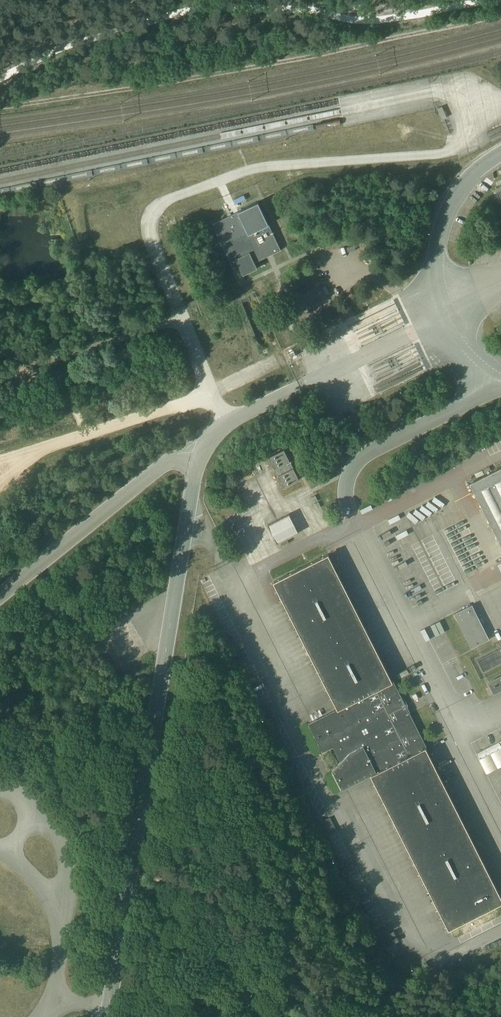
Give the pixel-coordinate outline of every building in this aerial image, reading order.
[(277,241),(271,229),(269,226),(270,226),(258,202),(238,211),(238,212),(215,223),(214,223),(213,224),(214,226),(223,244),(223,245),(236,271),(241,268),(244,275),(258,268),(255,262),(273,253),(273,254),(281,250),(277,241)] [(353,314),(354,313),(350,306),(345,309),(345,311),(343,312),(345,315),(347,314),(348,316),(349,316),(349,315),(353,313),(353,314)] [(365,426),(359,412),(348,416),(354,431),(365,426)] [(300,479),(296,471),(294,467),(291,460),(285,448),(269,456),(285,486),(300,479)] [(483,507),(500,544),(500,467),(469,483),(469,484),(471,483),(483,507)] [(394,680),(393,681),(329,554),(274,581),(338,708),(308,723),(323,752),(333,747),(338,756),(339,754),(343,758),(332,771),(342,790),(371,775),(449,929),(500,903),(500,895),(426,747),(427,747),(410,712),(407,713),(405,707),(407,706),(394,680)] [(472,648),(490,639),(472,604),(455,613),(472,648)] [(500,648),(478,660),(483,671),(500,663),(500,648)] [(494,693),(500,690),(500,676),(489,682),(494,693)] [(500,742),(477,753),(487,773),(500,766),(500,741),(500,742)]
